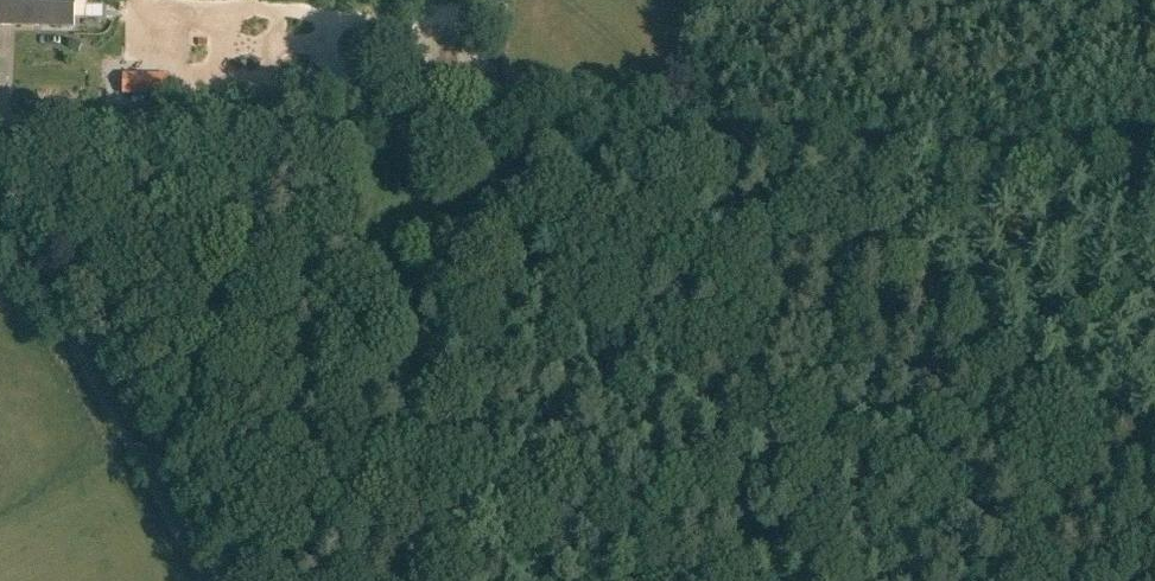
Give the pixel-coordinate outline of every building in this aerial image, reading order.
[(76,28),(76,0),(0,0),(0,27),(76,28)] [(147,86),(111,85),(110,104),(147,105),(147,86)]
